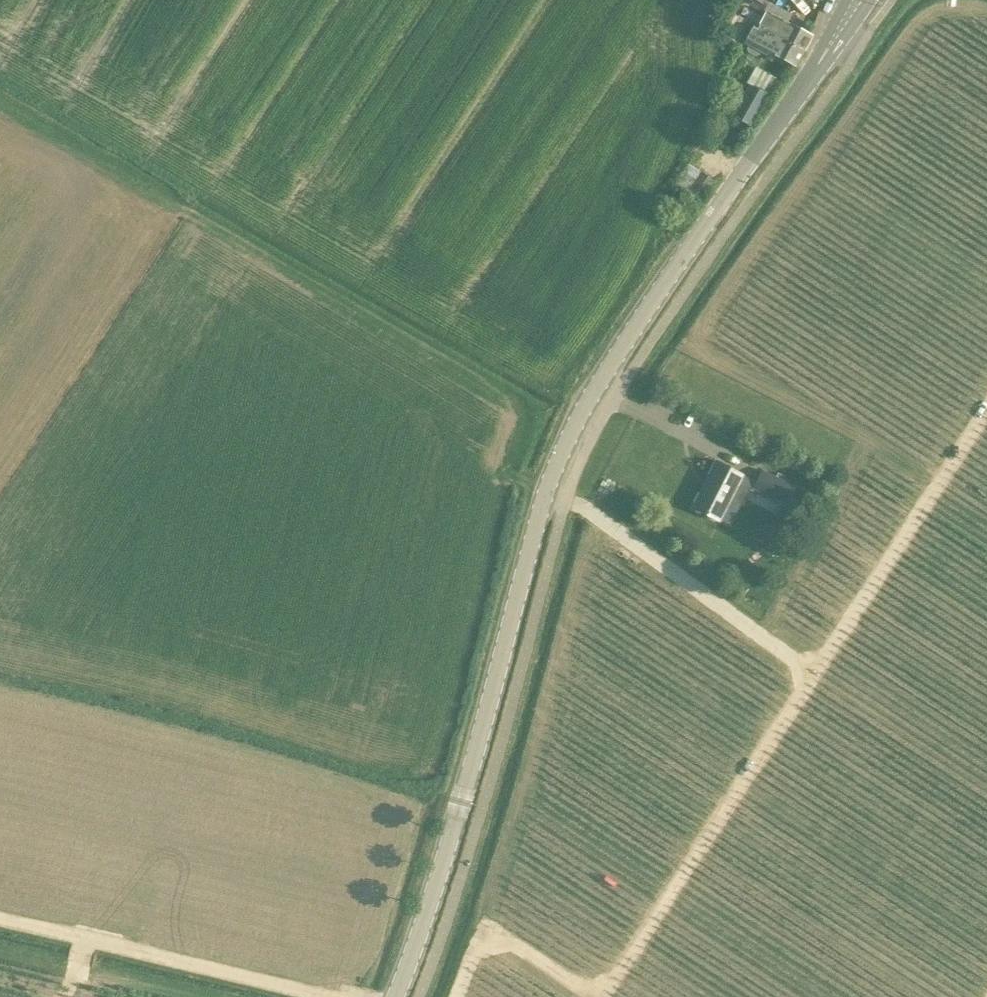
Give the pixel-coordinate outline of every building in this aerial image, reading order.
[(723,6),(730,9),(735,0),(726,0),(723,6)] [(728,12),(720,24),(738,49),(751,23),(728,12)] [(759,26),(756,30),(804,54),(813,36),(796,27),(794,29),(764,14),(758,25),(759,26)] [(747,49),(748,53),(756,57),(759,56),(761,53),(773,60),(775,56),(796,68),(804,54),(756,30),(752,28),(744,44),(748,46),(747,49)] [(768,95),(747,86),(730,117),(750,126),(768,95)] [(686,196),(687,193),(702,202),(715,180),(688,164),(673,189),(686,196)] [(715,462),(692,508),(719,522),(738,484),(752,492),(752,490),(784,507),(795,486),(761,469),(754,482),(715,462)]
